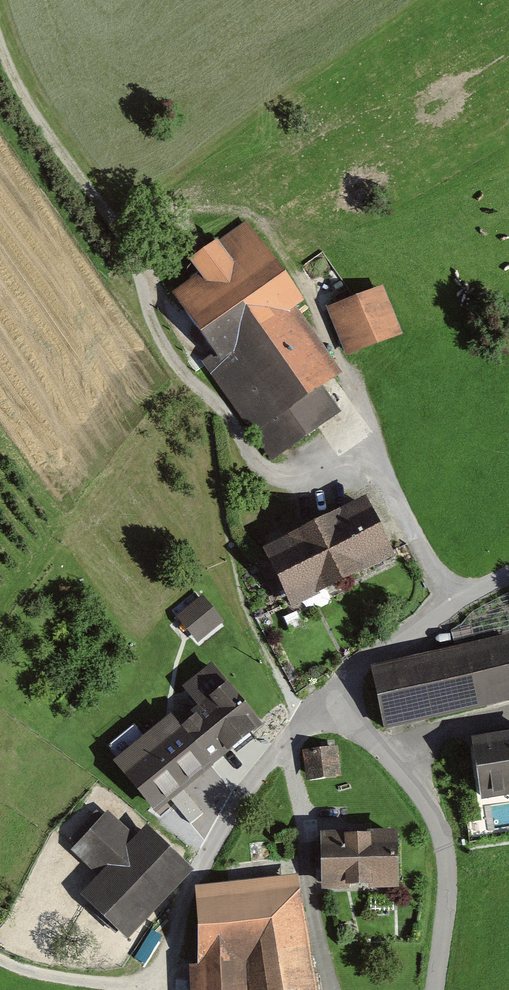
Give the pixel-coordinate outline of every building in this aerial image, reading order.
[(196,271),(167,292),(212,355),(200,363),(267,458),(335,410),(319,388),(336,376),(287,309),(298,301),(246,227),(217,247),(210,238),(185,256),(196,271)] [(381,286),(330,304),(348,353),(398,335),(381,286)] [(360,506),(262,556),(292,613),(389,562),(360,506)] [(367,671),(380,729),(508,700),(508,650),(507,639),(367,671)] [(169,719),(115,762),(157,816),(212,773),(204,763),(253,725),(208,667),(181,688),(202,715),(180,733),(169,719)] [(465,746),(472,802),(508,797),(508,740),(465,746)] [(335,750),(305,751),(307,782),(336,780),(335,750)] [(105,812),(73,845),(101,872),(75,899),(120,942),(185,874),(139,830),(132,838),(105,812)] [(392,835),(317,836),(318,891),(393,889),(392,835)] [(185,895),(192,989),(308,989),(301,887),(185,895)]
